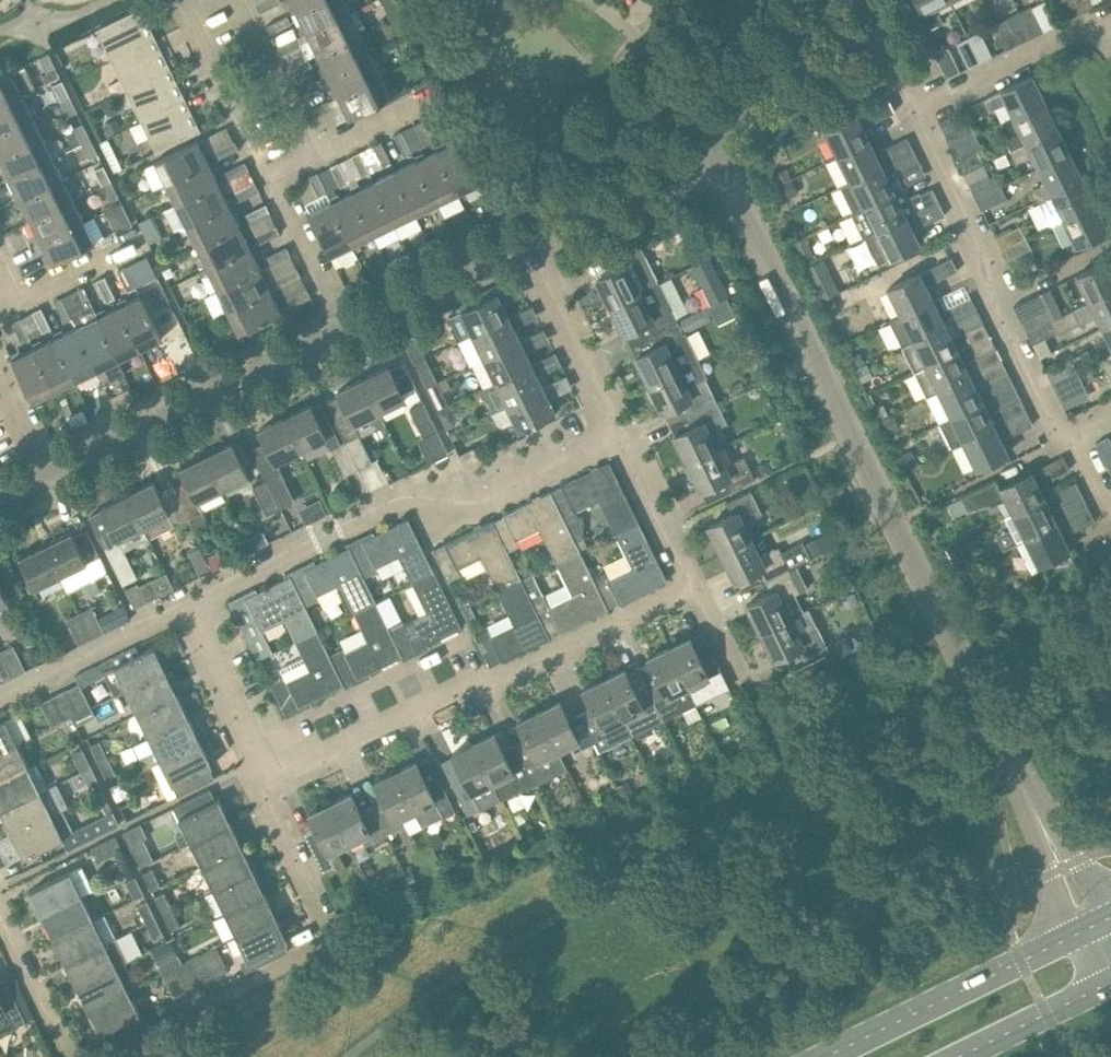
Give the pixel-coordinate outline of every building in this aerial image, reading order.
[(280,0),(265,0),(257,4),(261,12),(281,2),(280,0)] [(297,11),(320,0),(291,0),(297,11)] [(297,11),(307,32),(351,11),(345,0),(320,0),(297,11)] [(923,31),(943,21),(936,6),(948,0),(908,0),(923,31)] [(1032,37),(1058,24),(1046,0),(1032,0),(1034,5),(1020,12),(1032,37)] [(1078,0),(1063,0),(1071,17),(1083,11),(1078,0)] [(1083,11),(1095,6),(1092,0),(1078,0),(1083,11)] [(97,29),(112,60),(156,39),(152,31),(147,33),(137,11),(142,9),(141,8),(97,29)] [(351,11),(307,32),(317,54),(361,32),(351,11)] [(1020,42),(1032,37),(1020,12),(1008,18),(1020,42)] [(292,23),(288,15),(267,25),(271,33),(292,23)] [(969,37),(981,62),(992,56),(980,31),(969,37)] [(361,32),(317,54),(328,75),(372,54),(361,32)] [(302,44),(298,36),(278,47),(281,54),(302,44)] [(969,67),(981,62),(969,37),(957,43),(969,67)] [(156,39),(112,60),(127,91),(171,69),(167,61),(162,63),(151,42),(156,39)] [(80,63),(72,49),(60,56),(67,70),(80,63)] [(60,75),(49,53),(40,57),(47,72),(42,75),(46,82),(60,75)] [(328,75),(338,96),(382,75),(372,54),(328,75)] [(288,68),(292,75),(312,65),(308,58),(288,68)] [(960,71),(954,59),(942,66),(947,77),(960,71)] [(23,93),(35,87),(24,65),(0,77),(0,104),(23,93)] [(171,69),(127,91),(141,121),(186,99),(182,91),(177,94),(166,72),(171,70),(171,69)] [(382,75),(338,96),(349,118),(393,97),(382,75)] [(1006,102),(1013,116),(1045,100),(1033,75),(1004,89),(986,98),(991,109),(1006,102)] [(323,87),(319,79),(298,89),(302,97),(323,87)] [(53,85),(61,100),(70,96),(62,80),(53,85)] [(33,114),(23,93),(35,87),(23,93),(0,104),(0,130),(33,114)] [(78,112),(70,96),(61,100),(69,116),(78,112)] [(838,155),(870,140),(863,127),(895,111),(888,98),(825,129),(838,155)] [(186,99),(141,121),(157,152),(201,130),(196,122),(192,124),(181,102),(186,100),(186,99)] [(333,108),(329,100),(309,110),(313,118),(333,108)] [(1058,127),(1045,100),(1013,116),(1020,130),(1004,138),(1010,150),(1058,127)] [(455,131),(444,110),(437,114),(447,134),(455,131)] [(43,135),(33,114),(0,130),(0,156),(43,135)] [(946,133),(954,129),(948,117),(940,121),(946,133)] [(103,125),(108,134),(122,127),(117,118),(103,125)] [(433,141),(423,120),(416,124),(426,145),(433,141)] [(82,143),(91,139),(83,122),(74,127),(75,129),(66,133),(73,147),(81,143),(82,143)] [(945,135),(951,146),(975,134),(970,123),(945,135)] [(1032,154),(1039,168),(1071,152),(1058,127),(1010,150),(1016,162),(1032,154)] [(412,151),(402,131),(394,134),(404,155),(412,151)] [(964,172),(983,162),(977,149),(982,146),(975,134),(951,146),(964,172)] [(54,156),(43,135),(0,156),(0,158),(10,178),(54,156)] [(838,155),(850,181),(914,150),(907,137),(876,152),(870,140),(838,155)] [(102,141),(116,171),(122,168),(108,138),(102,141)] [(91,139),(82,143),(89,159),(99,154),(91,139)] [(459,139),(437,150),(459,193),(481,183),(459,139)] [(165,183),(209,162),(199,140),(155,161),(165,183)] [(239,148),(235,140),(214,150),(218,158),(239,148)] [(391,162),(381,141),(373,145),(383,165),(391,162)] [(444,217),(465,207),(458,194),(459,193),(437,150),(416,160),(438,204),(437,204),(444,217)] [(914,150),(850,181),(840,186),(853,211),(851,212),(903,187),(896,174),(920,163),(914,150)] [(370,172),(360,151),(352,155),(362,176),(370,172)] [(1083,178),(1071,152),(1039,168),(1045,181),(1033,187),(1038,199),(1083,178)] [(10,178),(20,199),(64,178),(54,156),(10,178)] [(438,204),(416,160),(395,170),(416,214),(437,204),(438,204)] [(220,183),(209,162),(165,183),(176,204),(220,183)] [(249,169),(245,162),(225,172),(228,179),(249,169)] [(348,182),(338,162),(331,166),(341,186),(348,182)] [(1001,186),(995,174),(991,176),(984,162),(983,162),(964,172),(976,198),(1001,186)] [(95,169),(102,185),(112,181),(104,165),(95,169)] [(788,167),(776,172),(780,182),(792,177),(788,167)] [(416,214),(395,170),(374,181),(395,225),(416,214)] [(327,193),(317,172),(310,176),(320,197),(327,193)] [(64,178),(20,199),(31,220),(74,199),(64,178)] [(1064,219),(1096,204),(1083,178),(1038,199),(1051,225),(1064,219)] [(781,185),(787,198),(797,194),(791,180),(781,185)] [(112,181),(102,185),(110,201),(119,196),(112,181)] [(395,225),(374,181),(353,191),(374,235),(395,225)] [(220,183),(176,204),(186,226),(230,205),(220,183)] [(259,190),(256,183),(235,193),(239,200),(259,190)] [(1001,186),(976,198),(982,210),(1007,197),(1001,186)] [(865,237),(939,201),(932,188),(909,200),(903,187),(851,212),(863,238),(865,237)] [(353,245),(374,235),(353,191),(331,202),(353,245)] [(74,199),(31,220),(41,242),(85,220),(92,217),(94,216),(83,195),(75,199),(74,199)] [(133,224),(122,201),(105,210),(116,232),(133,224)] [(939,201),(865,237),(878,263),(920,243),(914,229),(945,214),(939,201)] [(353,245),(331,202),(309,212),(331,256),(353,245)] [(270,212),(266,204),(246,214),(249,222),(270,212)] [(1096,204),(1064,219),(1076,245),(1082,242),(1098,234),(1108,229),(1096,204)] [(197,247),(240,226),(230,205),(186,226),(197,247)] [(792,209),(798,222),(806,218),(800,206),(792,209)] [(85,220),(41,242),(52,263),(95,242),(85,221),(92,217),(85,220)] [(140,222),(146,235),(156,230),(150,217),(140,222)] [(280,233),(276,225),(256,235),(260,243),(280,233)] [(1001,248),(1026,237),(1020,225),(995,237),(1001,248)] [(197,247),(207,268),(251,247),(240,226),(197,247)] [(1098,234),(1082,242),(1085,249),(1102,241),(1098,234)] [(1032,248),(1026,237),(1001,248),(1007,261),(1032,248)] [(597,278),(611,306),(659,282),(639,243),(616,254),(622,266),(597,278)] [(270,264),(291,254),(287,246),(266,256),(270,264)] [(217,289),(261,268),(251,247),(207,268),(217,289)] [(888,288),(901,314),(933,298),(927,286),(958,270),(952,257),(888,288)] [(705,260),(692,266),(703,288),(715,282),(719,280),(708,258),(705,260)] [(1089,301),(1110,291),(1110,264),(1108,259),(1077,275),(1089,301)] [(807,267),(823,298),(837,291),(821,260),(807,267)] [(136,286),(126,266),(118,270),(128,290),(136,286)] [(228,311),(271,289),(261,268),(217,289),(228,311)] [(297,268),(277,278),(280,285),(301,275),(297,268)] [(115,297),(105,276),(97,280),(107,301),(115,297)] [(654,333),(678,322),(659,282),(611,306),(625,334),(648,322),(654,333)] [(459,302),(463,310),(449,317),(460,341),(473,334),(509,317),(509,316),(497,293),(494,285),(459,302)] [(94,307),(84,287),(76,290),(86,311),(94,307)] [(1027,331),(1063,313),(1051,288),(1035,295),(1015,306),(1027,331)] [(238,332),(282,311),(271,289),(228,311),(238,332)] [(311,297),(307,289),(287,299),(291,306),(311,297)] [(1089,301),(1063,313),(1027,331),(1033,343),(1058,331),(1059,333),(1084,321),(1080,314),(1093,308),(1102,326),(1110,322),(1110,291),(1089,301)] [(141,295),(119,306),(141,349),(162,339),(141,295)] [(823,300),(829,313),(837,309),(830,296),(823,300)] [(889,320),(901,346),(913,340),(914,340),(977,309),(971,296),(939,311),(933,298),(901,314),(889,320)] [(72,318),(62,297),(55,301),(65,321),(72,318)] [(98,316),(119,360),(141,349),(119,306),(98,316)] [(51,328),(41,307),(33,311),(44,332),(51,328)] [(705,308),(699,311),(678,322),(654,333),(660,345),(655,347),(636,356),(649,384),(679,370),(700,360),(699,360),(686,331),(704,322),(711,319),(705,308)] [(913,372),(925,366),(958,350),(952,337),(983,322),(977,309),(914,340),(913,340),(901,346),(913,372)] [(119,360),(98,316),(76,326),(98,370),(104,384),(125,373),(119,360)] [(473,334),(460,341),(472,364),(485,358),(521,340),(509,317),(473,334)] [(30,338),(20,318),(12,322),(22,342),(30,338)] [(1102,326),(1110,345),(1110,322),(1102,326)] [(424,344),(414,324),(400,332),(409,351),(424,344)] [(55,337),(77,380),(97,371),(104,384),(98,370),(76,326),(55,337)] [(34,347),(56,391),(59,397),(64,394),(62,388),(77,380),(55,337),(34,347)] [(496,382),(532,364),(521,340),(485,358),(496,382)] [(34,402),(56,391),(34,347),(12,358),(34,402)] [(938,391),(939,391),(1002,360),(996,347),(964,362),(958,350),(925,366),(913,372),(925,397),(938,391)] [(865,362),(860,354),(852,358),(856,367),(865,362)] [(426,387),(437,381),(426,358),(415,363),(426,387)] [(1047,371),(1052,383),(1077,370),(1071,359),(1047,371)] [(700,360),(649,384),(663,412),(687,401),(692,412),(717,400),(706,378),(708,377),(700,360)] [(1002,360),(939,391),(951,416),(982,401),(976,389),(1008,373),(1002,360)] [(380,411),(405,398),(403,393),(415,387),(403,363),(391,369),(389,366),(364,378),(380,411)] [(532,364),(496,382),(481,389),(483,393),(486,396),(489,399),(493,406),(494,412),(544,388),(532,364)] [(872,376),(866,364),(857,368),(863,380),(872,376)] [(1077,370),(1052,383),(1065,409),(1090,397),(1077,370)] [(359,468),(373,461),(354,423),(380,411),(364,378),(338,391),(340,395),(326,402),(345,441),(359,468)] [(449,405),(437,381),(426,387),(438,410),(449,405)] [(742,381),(729,387),(732,393),(745,386),(742,381)] [(132,388),(137,397),(145,393),(140,384),(132,388)] [(555,412),(544,388),(494,412),(499,423),(503,425),(515,419),(520,429),(538,420),(539,423),(553,416),(552,413),(555,412)] [(950,448),(964,442),(1027,411),(1021,398),(988,414),(982,401),(951,416),(938,423),(950,448)] [(674,435),(688,463),(717,448),(709,432),(728,422),(717,400),(692,412),(698,423),(674,435)] [(345,475),(359,468),(345,441),(341,443),(321,402),(312,407),(311,404),(285,417),(301,449),(325,438),(330,448),(332,448),(345,475)] [(449,453),(424,402),(410,409),(424,437),(418,440),(429,463),(449,453)] [(457,418),(450,405),(438,411),(447,429),(455,425),(457,418)] [(877,409),(881,417),(889,414),(885,405),(877,409)] [(1033,424),(1027,411),(964,442),(976,468),(1008,452),(1002,439),(1033,424)] [(74,428),(89,420),(85,412),(70,420),(74,428)] [(900,428),(893,415),(881,420),(888,434),(900,428)] [(301,449),(285,417),(260,429),(266,443),(252,449),(267,479),(280,507),(294,500),(281,473),(282,473),(277,461),(301,449)] [(70,420),(60,425),(64,432),(74,428),(70,420)] [(1096,442),(1110,473),(1110,440),(1109,436),(1096,442)] [(232,443),(207,455),(223,488),(248,475),(243,464),(249,461),(240,442),(233,445),(232,443)] [(479,458),(474,447),(460,454),(465,465),(479,458)] [(717,448),(688,463),(701,491),(726,479),(732,490),(755,478),(744,456),(725,465),(717,448)] [(188,481),(174,488),(188,518),(202,511),(197,500),(223,488),(207,455),(181,468),(188,481)] [(901,460),(905,469),(917,463),(913,455),(901,460)] [(1013,513),(1045,497),(1038,484),(1070,469),(1063,456),(1000,486),(996,479),(961,497),(967,510),(1006,499),(1013,513)] [(757,465),(761,474),(773,468),(768,459),(757,465)] [(551,492),(576,542),(584,538),(584,516),(578,515),(575,511),(598,499),(615,533),(639,521),(610,462),(562,486),(562,487),(551,492)] [(253,486),(267,514),(280,507),(267,479),(253,486)] [(128,494),(149,537),(175,525),(188,518),(174,488),(160,494),(154,481),(128,494)] [(709,525),(722,553),(752,539),(744,522),(762,513),(751,490),(728,502),(733,513),(709,525)] [(540,528),(556,562),(579,550),(576,542),(551,492),(550,491),(503,514),(504,516),(493,521),(508,551),(520,545),(517,540),(540,528)] [(149,537),(128,494),(103,506),(110,521),(96,527),(123,584),(137,577),(120,543),(122,543),(119,538),(143,527),(149,538),(149,537)] [(1045,497),(1013,513),(1004,517),(1017,543),(1089,507),(1082,494),(1051,510),(1045,497)] [(326,497),(305,506),(311,520),(332,511),(326,497)] [(1089,507),(1017,543),(1031,572),(1053,562),(1051,558),(1070,549),(1064,536),(1095,520),(1089,507)] [(349,547),(363,576),(377,569),(376,567),(400,555),(413,583),(435,573),(422,545),(408,518),(362,540),(349,547)] [(498,590),(521,579),(492,520),(444,543),(445,544),(434,549),(434,548),(433,549),(448,581),(461,574),(458,568),(481,557),(498,590)] [(667,580),(639,521),(615,533),(631,566),(608,577),(605,571),(593,577),(608,608),(619,603),(667,580)] [(71,530),(45,543),(61,576),(86,564),(89,570),(104,563),(87,528),(74,535),(71,530)] [(830,534),(807,545),(813,557),(836,546),(830,534)] [(803,540),(781,551),(779,546),(760,555),(752,539),(722,553),(736,581),(760,569),(766,580),(790,569),(797,565),(812,558),(803,540)] [(35,589),(61,576),(45,543),(19,556),(35,589)] [(211,568),(200,543),(187,548),(199,573),(211,568)] [(363,576),(349,547),(347,543),(349,547),(304,569),(290,576),(305,606),(318,599),(317,596),(341,585),(354,612),(376,602),(363,576)] [(608,609),(579,550),(556,562),(572,595),(549,606),(543,594),(532,600),(550,636),(560,631),(561,632),(608,609)] [(953,561),(957,571),(969,565),(964,555),(953,561)] [(1073,566),(1078,577),(1091,571),(1086,560),(1073,566)] [(761,632),(790,617),(804,611),(796,594),(808,588),(797,565),(790,569),(766,580),(772,592),(747,604),(761,632)] [(273,652),(262,630),(285,619),(296,641),(317,630),(305,606),(290,576),(288,572),(290,576),(232,604),(230,600),(246,635),(258,659),(273,652)] [(388,627),(403,656),(416,650),(462,627),(452,608),(435,573),(413,583),(428,613),(404,624),(402,620),(388,627)] [(125,588),(136,607),(159,595),(151,579),(139,584),(138,582),(125,588)] [(521,579),(498,590),(514,623),(491,635),(488,629),(475,635),(491,667),(492,666),(491,665),(502,660),(502,661),(550,638),(521,579)] [(9,602),(0,584),(0,606),(9,602)] [(388,627),(376,602),(354,612),(369,642),(345,653),(344,649),(330,656),(329,656),(343,685),(358,678),(402,656),(404,660),(405,660),(403,656),(388,627)] [(476,617),(469,604),(462,608),(468,621),(476,617)] [(79,613),(92,638),(105,632),(98,619),(92,606),(79,613)] [(122,623),(116,610),(98,619),(105,632),(122,623)] [(92,638),(79,613),(67,619),(79,644),(92,638)] [(799,634),(790,617),(761,632),(775,659),(799,647),(805,659),(828,647),(817,625),(799,634)] [(343,685),(345,689),(343,685),(329,656),(317,630),(296,641),(308,665),(271,683),(271,682),(270,683),(287,718),(288,717),(286,713),(343,685)] [(690,637),(669,647),(688,686),(701,680),(709,696),(729,686),(714,654),(702,660),(690,637)] [(13,645),(1,651),(13,676),(26,670),(13,645)] [(136,646),(100,663),(115,695),(126,690),(166,670),(154,646),(139,654),(136,646)] [(697,704),(688,686),(669,647),(648,657),(660,681),(648,686),(665,720),(697,704)] [(13,676),(1,651),(0,651),(0,681),(1,683),(13,676)] [(830,663),(825,653),(787,672),(792,682),(830,663)] [(78,683),(67,689),(78,713),(92,707),(89,702),(82,687),(98,677),(100,677),(94,666),(81,672),(76,675),(79,683),(78,683)] [(623,718),(632,736),(665,720),(648,686),(637,692),(625,669),(604,679),(623,718)] [(138,713),(178,694),(166,670),(126,690),(138,713)] [(594,713),(583,718),(595,742),(600,752),(632,736),(623,718),(604,679),(583,689),(594,713)] [(65,720),(72,717),(78,713),(67,689),(54,695),(65,720)] [(149,737),(189,717),(178,694),(138,713),(149,737)] [(65,720),(54,695),(40,702),(52,726),(65,720)] [(575,752),(595,742),(583,718),(571,724),(560,701),(539,711),(558,750),(571,744),(575,752)] [(92,707),(78,713),(72,717),(76,725),(96,716),(92,707)] [(529,745),(518,750),(534,783),(535,785),(567,769),(558,750),(539,711),(518,721),(529,745)] [(161,761),(201,741),(189,717),(149,737),(155,750),(140,757),(145,768),(161,761)] [(17,743),(5,719),(1,721),(0,718),(0,752),(17,743)] [(738,729),(743,739),(752,734),(747,725),(738,729)] [(474,743),(493,782),(501,799),(534,783),(518,750),(506,756),(495,733),(474,743)] [(90,745),(99,762),(108,757),(100,740),(90,745)] [(212,765),(201,741),(161,761),(178,795),(215,777),(210,767),(212,765)] [(0,752),(0,781),(29,767),(17,743),(0,752)] [(480,788),(493,782),(474,743),(453,753),(464,777),(452,782),(468,814),(488,804),(480,788)] [(73,753),(81,770),(91,766),(83,749),(73,753)] [(117,774),(108,757),(99,762),(107,779),(117,774)] [(396,771),(415,811),(423,827),(435,820),(455,811),(440,779),(428,784),(417,761),(396,771)] [(91,766),(81,770),(90,787),(99,783),(91,766)] [(29,767),(0,781),(0,808),(1,810),(40,790),(29,767)] [(386,805),(374,811),(386,835),(406,825),(402,817),(415,811),(396,771),(375,782),(386,805)] [(127,791),(121,780),(110,785),(116,797),(127,791)] [(617,786),(624,799),(635,794),(628,781),(617,786)] [(40,790),(1,810),(12,833),(63,808),(62,808),(52,813),(45,800),(61,793),(56,782),(40,790)] [(181,846),(231,822),(219,798),(216,799),(211,789),(174,807),(185,831),(176,835),(181,846)] [(330,803),(350,842),(362,836),(366,844),(386,835),(374,811),(363,816),(351,793),(330,803)] [(350,842),(330,803),(309,814),(321,837),(310,842),(306,834),(305,835),(325,874),(345,865),(337,848),(350,842)] [(75,833),(63,808),(12,833),(24,858),(75,833)] [(89,822),(85,824),(91,838),(95,836),(119,824),(113,810),(105,814),(89,822)] [(202,865),(242,846),(231,822),(181,846),(181,847),(191,842),(202,865)] [(147,836),(141,823),(123,832),(130,845),(147,836)] [(122,849),(115,836),(91,847),(98,861),(122,849)] [(214,889),(254,869),(242,846),(202,865),(214,889)] [(30,890),(42,915),(82,895),(82,894),(94,888),(82,865),(30,890)] [(161,885),(153,868),(143,873),(152,890),(161,885)] [(265,893),(254,869),(214,889),(225,912),(265,893)] [(144,894),(135,877),(126,881),(135,898),(144,894)] [(163,913),(173,909),(164,892),(155,896),(163,913)] [(277,916),(265,893),(225,912),(237,936),(277,916)] [(82,895),(42,915),(54,938),(105,913),(104,912),(93,918),(82,895)] [(138,905),(146,922),(156,917),(147,900),(138,905)] [(181,926),(173,909),(163,913),(172,930),(181,926)] [(105,913),(54,938),(65,962),(116,937),(105,913)] [(277,916),(237,936),(249,960),(255,957),(258,964),(244,970),(245,972),(289,950),(285,943),(289,941),(277,916)] [(164,934),(156,917),(146,922),(154,939),(164,934)] [(125,962),(128,960),(117,937),(116,937),(65,962),(77,985),(117,966),(125,962)] [(171,939),(160,944),(167,959),(178,954),(171,939)] [(189,959),(201,984),(228,970),(216,946),(189,959)] [(163,972),(176,966),(183,963),(178,954),(167,959),(158,963),(163,972)] [(189,959),(183,963),(176,966),(188,990),(201,984),(189,959)] [(125,962),(117,966),(77,985),(88,1009),(128,989),(136,985),(125,962)] [(188,990),(176,966),(163,972),(175,996),(188,990)] [(26,1021),(11,989),(0,994),(0,1033),(26,1021)] [(128,989),(88,1009),(100,1033),(140,1013),(128,989)]
